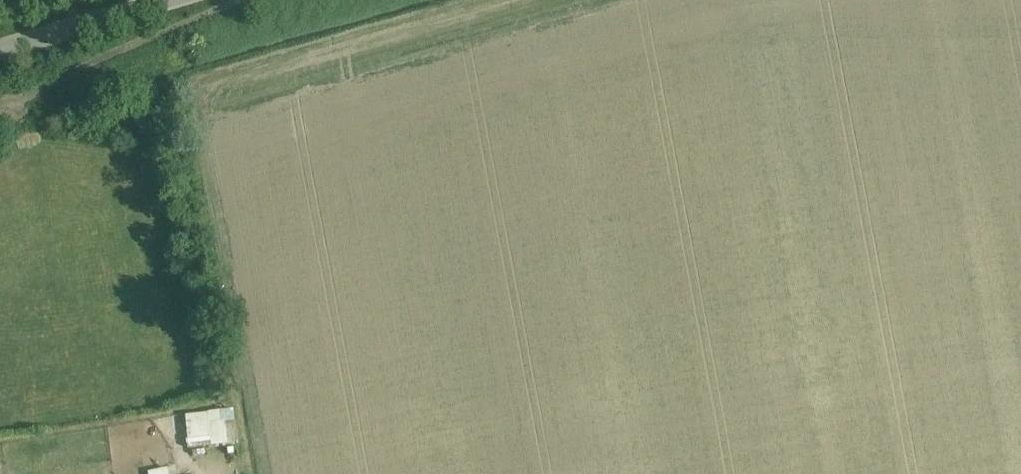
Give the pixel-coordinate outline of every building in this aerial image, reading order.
[(232,412),(185,418),(189,451),(235,445),(232,412)]
